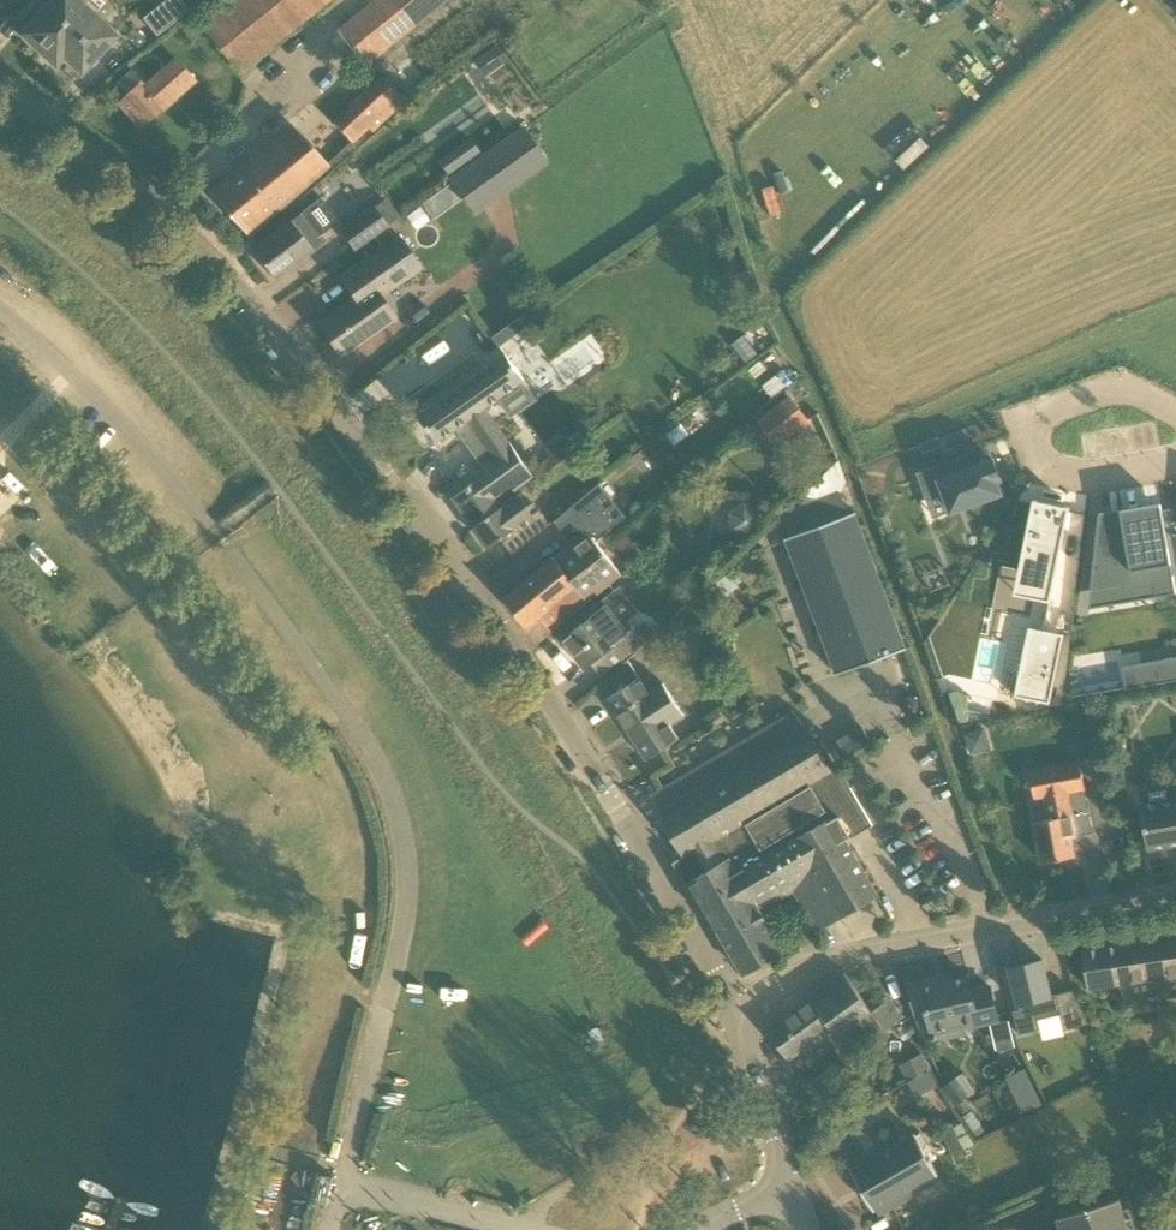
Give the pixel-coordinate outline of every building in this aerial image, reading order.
[(80,0),(51,0),(21,33),(56,65),(63,56),(81,73),(117,34),(80,0)] [(182,0),(165,0),(143,18),(157,35),(190,9),(182,0)] [(202,0),(183,0),(190,9),(202,0)] [(202,25),(240,72),(329,0),(233,0),(202,25)] [(338,30),(366,65),(446,0),(376,0),(338,30)] [(481,76),(502,61),(492,46),(470,62),(481,76)] [(373,131),(405,101),(383,78),(353,107),(355,109),(339,125),(353,140),(368,126),(373,131)] [(142,92),(147,88),(142,82),(128,94),(150,119),(159,111),(154,106),(142,92)] [(476,215),(485,209),(486,208),(549,163),(524,128),(523,127),(522,126),(449,179),(476,215)] [(328,164),(296,129),(295,128),(263,156),(259,153),(211,193),(247,234),(263,221),(328,164)] [(321,197),(305,209),(252,249),(275,278),(325,240),(321,235),(339,221),(321,197)] [(356,250),(389,227),(374,205),(340,229),(356,250)] [(389,274),(396,285),(422,267),(398,234),(340,276),(355,297),(318,323),(341,356),(397,317),(374,285),(389,274)] [(534,478),(486,409),(525,381),(506,354),(420,415),(439,442),(457,429),(489,473),(493,470),(510,494),(534,478)] [(778,446),(811,421),(791,395),(758,421),(778,446)] [(551,456),(531,472),(537,481),(575,451),(564,436),(546,450),(551,456)] [(660,463),(677,451),(667,437),(650,450),(660,463)] [(800,510),(787,515),(794,535),(787,537),(838,675),(905,650),(907,649),(856,512),(848,515),(841,494),(847,482),(840,460),(796,501),(800,510)] [(953,475),(948,462),(917,473),(927,498),(945,492),(952,512),(1002,493),(997,481),(1001,479),(994,460),(953,475)] [(502,500),(510,494),(493,470),(489,473),(454,498),(473,524),(503,502),(502,500)] [(573,544),(555,558),(591,600),(622,574),(599,546),(597,543),(612,529),(600,515),(616,502),(603,488),(600,484),(589,493),(569,511),(556,522),(574,543),(573,544)] [(540,510),(533,515),(519,495),(506,505),(505,504),(503,502),(473,524),(490,548),(517,529),(528,543),(551,525),(540,510)] [(1034,504),(1024,550),(1058,557),(1060,557),(1065,533),(1068,520),(1069,511),(1070,507),(1035,500),(1034,504)] [(762,529),(761,511),(745,502),(730,513),(731,531),(747,539),(762,529)] [(1162,504),(1100,515),(1088,608),(1174,593),(1162,504)] [(627,561),(639,551),(626,536),(614,546),(627,561)] [(564,622),(591,600),(555,558),(505,599),(528,627),(552,607),(564,622)] [(726,597),(716,584),(706,592),(716,606),(718,608),(728,600),(726,597)] [(705,615),(716,606),(706,592),(695,601),(705,615)] [(598,613),(563,640),(585,669),(594,663),(624,640),(633,652),(645,643),(658,633),(649,620),(636,630),(629,621),(609,594),(593,607),(598,613)] [(1030,628),(1016,696),(1051,704),(1065,635),(1045,631),(1043,630),(1030,628)] [(1119,665),(1122,686),(1175,677),(1175,655),(1119,665)] [(671,724),(685,716),(664,683),(650,692),(641,678),(608,699),(648,760),(680,739),(671,724)] [(795,714),(654,796),(665,814),(663,815),(687,857),(689,856),(692,861),(690,863),(689,865),(689,867),(690,869),(692,871),(694,872),(696,872),(698,871),(701,877),(691,883),(692,884),(744,974),(784,950),(761,911),(795,891),(794,889),(815,877),(807,863),(846,841),(846,842),(847,841),(852,838),(873,825),(860,803),(838,766),(831,770),(808,730),(806,732),(795,714)] [(847,756),(872,742),(863,726),(837,740),(847,756)] [(1033,774),(1031,774),(1036,798),(1046,796),(1051,819),(1035,822),(1043,862),(1075,856),(1072,838),(1077,838),(1094,834),(1086,788),(1081,765),(1033,774)] [(1142,807),(1149,849),(1175,845),(1175,801),(1142,807)] [(815,877),(794,889),(795,891),(818,930),(879,895),(847,841),(846,842),(846,841),(807,863),(815,877)] [(1083,951),(1089,989),(1121,984),(1124,1004),(1175,997),(1175,937),(1083,951)] [(1043,960),(1011,968),(1021,1010),(1014,1011),(1020,1034),(1041,1029),(1034,1001),(1052,997),(1043,960)] [(867,1004),(846,972),(845,972),(767,1028),(790,1061),(832,1029),(843,1045),(877,1019),(885,1031),(903,1019),(889,1000),(884,993),(867,1004)] [(1000,1023),(999,1020),(991,988),(973,992),(969,977),(935,985),(934,980),(909,985),(916,1013),(927,1011),(933,1033),(963,1026),(964,1032),(1000,1023)] [(1090,1025),(1073,990),(1057,994),(1065,1030),(1090,1025)] [(908,1082),(931,1069),(923,1053),(900,1066),(908,1082)] [(1026,1068),(1006,1078),(1024,1114),(1044,1105),(1026,1068)] [(965,1099),(976,1091),(963,1074),(942,1089),(955,1107),(957,1105),(965,1099)] [(919,1132),(857,1170),(880,1209),(881,1208),(885,1214),(921,1192),(917,1186),(943,1170),(919,1132)] [(1120,1199),(1059,1218),(1062,1229),(1129,1229),(1120,1199)]
